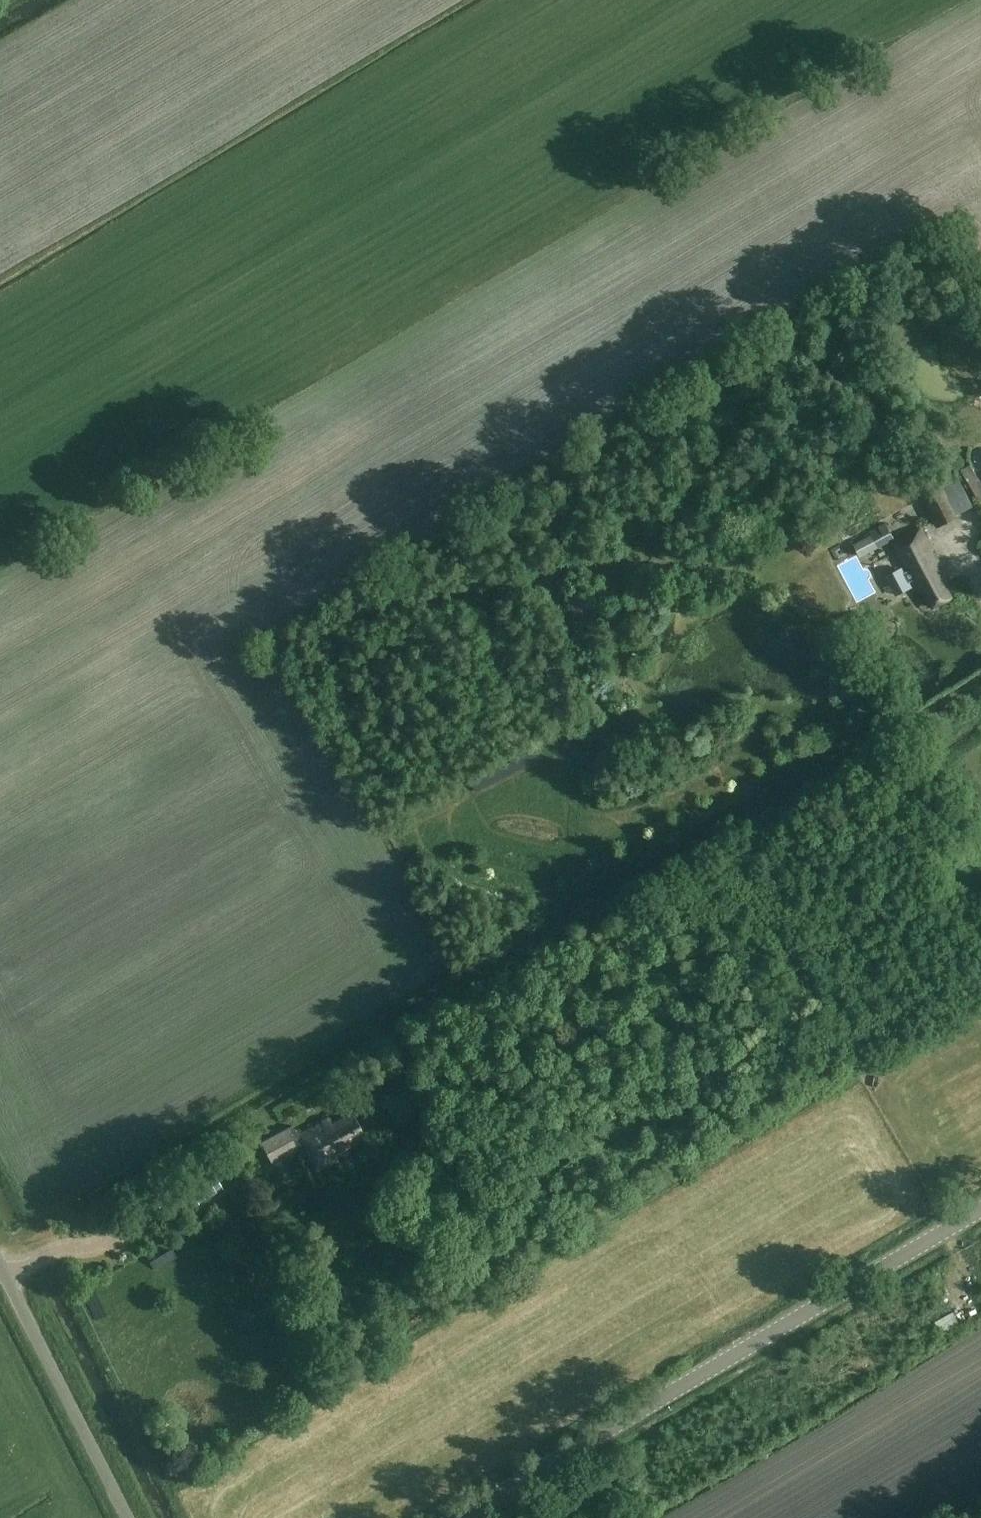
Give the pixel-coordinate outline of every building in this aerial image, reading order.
[(975,474),(966,479),(980,504),(980,483),(975,474)] [(938,526),(959,515),(944,485),(922,496),(938,526)] [(860,558),(895,539),(886,523),(870,531),(872,535),(853,545),(860,558)] [(910,582),(914,580),(920,593),(925,590),(933,607),(951,598),(944,583),(948,580),(922,529),(895,543),(909,570),(905,572),(902,567),(886,576),(896,596),(912,587),(910,582)] [(864,569),(851,579),(867,598),(879,588),(864,569)] [(334,1154),(365,1137),(351,1113),(332,1124),(329,1118),(298,1135),(296,1131),(288,1135),(285,1130),(261,1142),(272,1163),(296,1150),(296,1149),(303,1145),(316,1170),(337,1159),(334,1154)] [(199,1204),(223,1189),(209,1165),(184,1180),(199,1204)]
